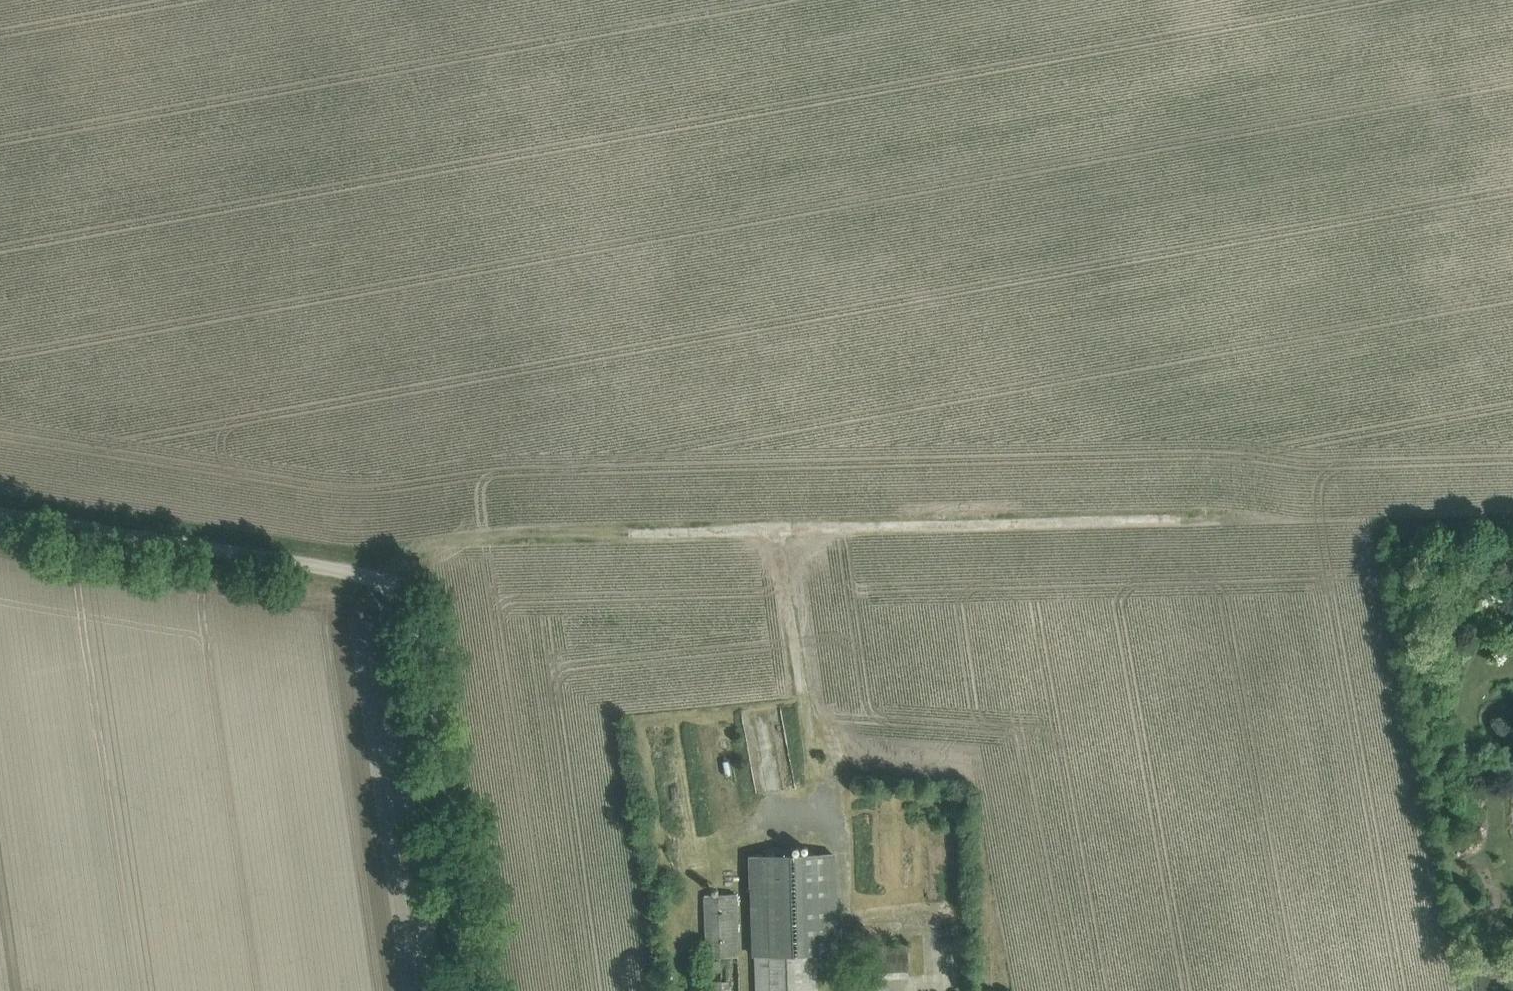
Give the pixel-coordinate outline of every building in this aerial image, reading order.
[(816,952),(836,951),(833,852),(750,855),(753,954),(756,953),(756,957),(750,957),(751,990),(817,990),(816,952)] [(737,893),(704,894),(708,990),(740,990),(737,893)] [(862,976),(908,974),(907,943),(861,945),(862,976)]
